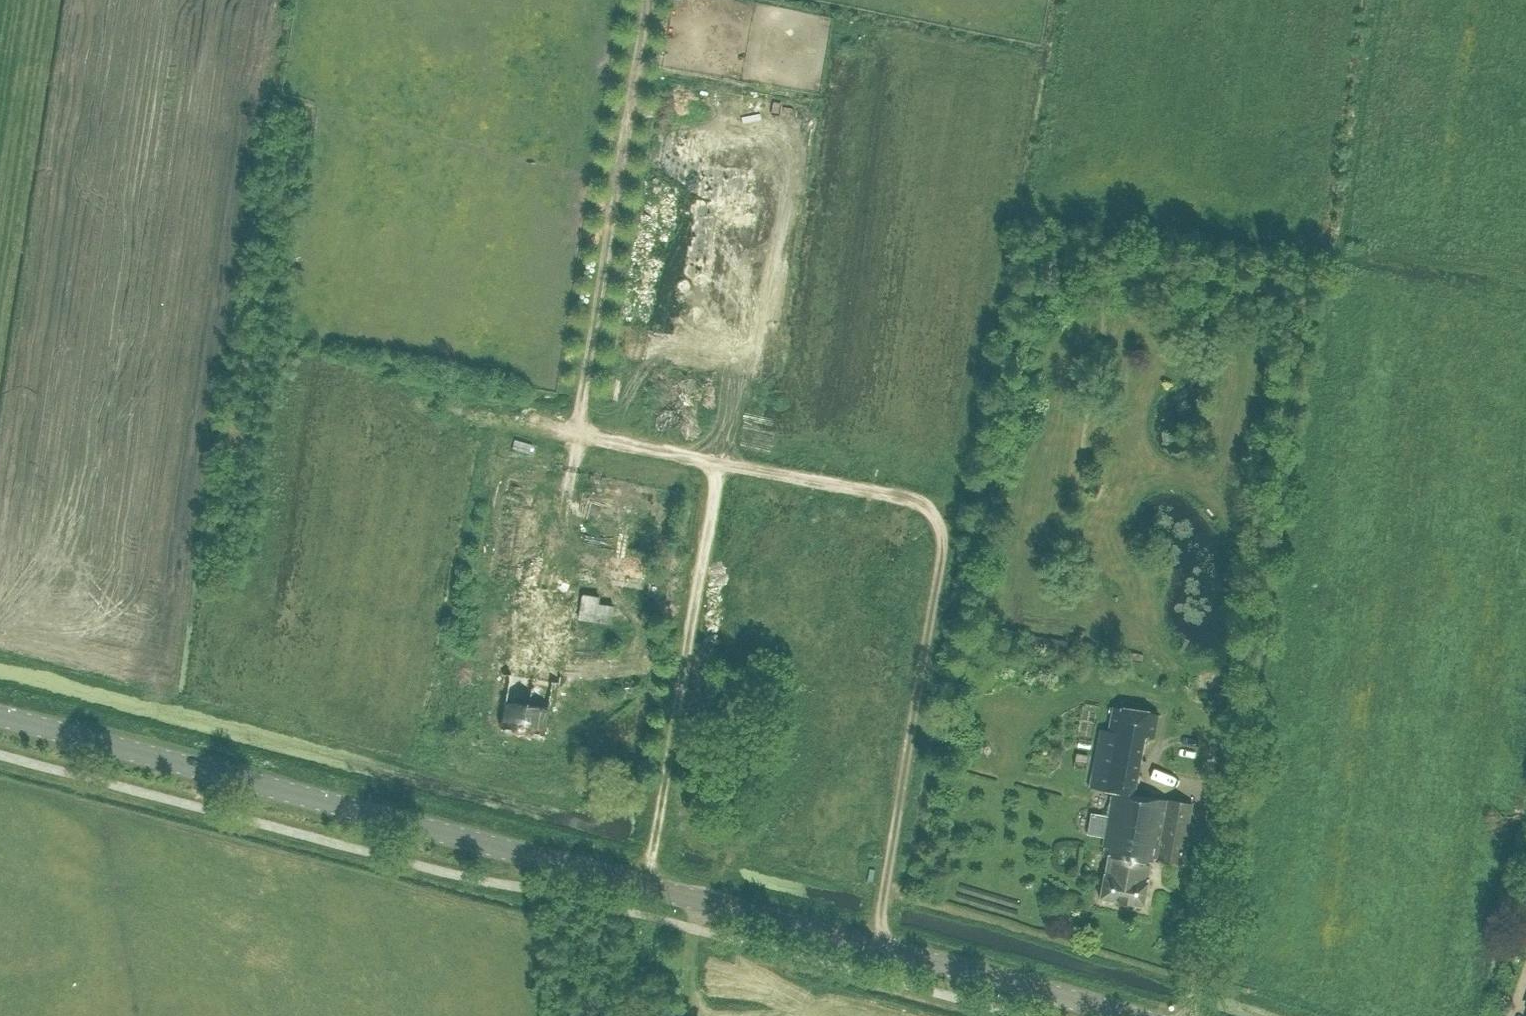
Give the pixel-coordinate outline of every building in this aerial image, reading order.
[(500,701),(506,702),(502,727),(545,734),(553,682),(560,683),(575,595),(518,584),(509,640),(506,639),(503,657),(506,657),(503,673),(510,674),(508,683),(503,682),(500,701)] [(581,594),(578,619),(611,624),(614,606),(599,604),(600,596),(581,594)] [(1105,853),(1107,854),(1099,898),(1144,906),(1152,858),(1183,864),(1193,806),(1134,795),(1144,736),(1153,738),(1157,716),(1113,708),(1109,731),(1100,731),(1090,788),(1108,791),(1107,794),(1112,795),(1103,846),(1106,846),(1105,853)]
